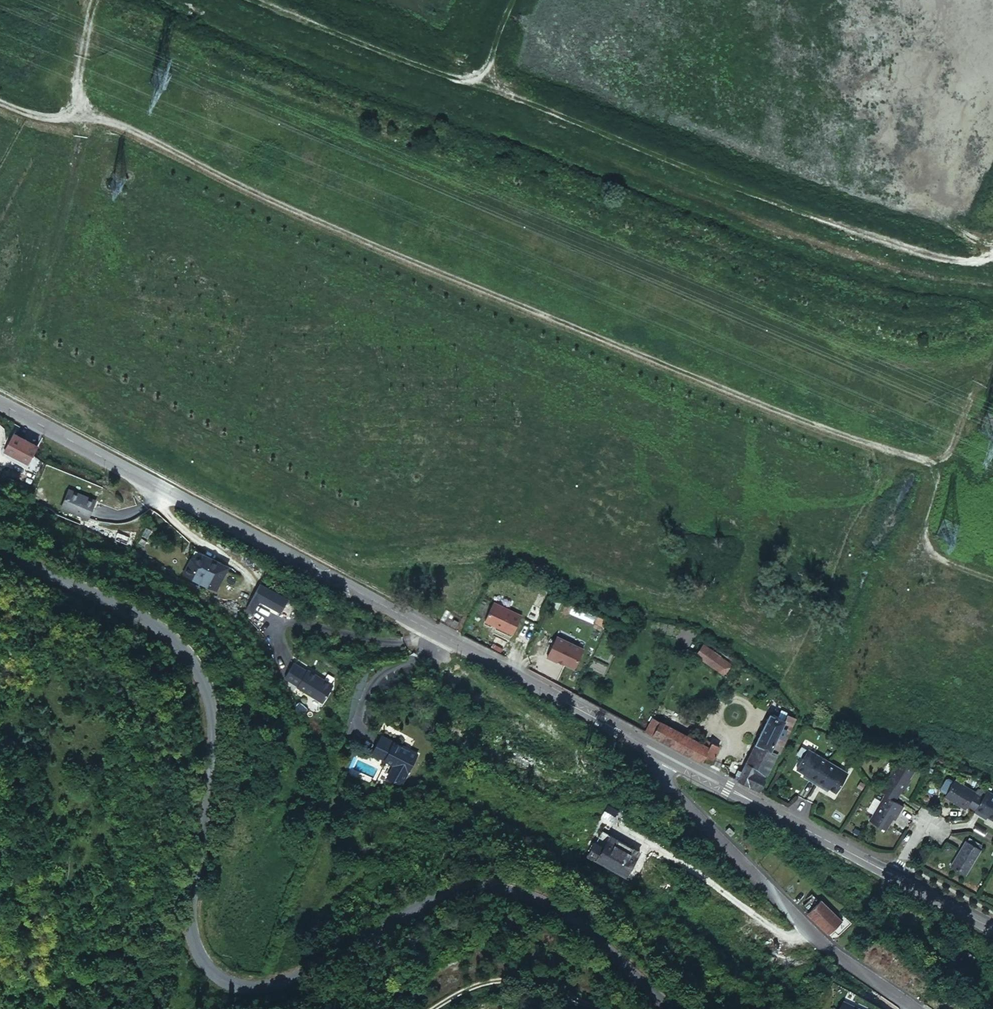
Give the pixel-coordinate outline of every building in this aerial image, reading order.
[(35,446),(12,433),(2,450),(26,463),(35,446)] [(93,498),(66,486),(58,505),(85,517),(93,498)] [(194,544),(180,567),(212,585),(225,563),(194,544)] [(255,600),(275,610),(283,597),(255,582),(241,608),(248,612),(255,600)] [(492,598),(482,617),(509,632),(519,612),(492,598)] [(579,647),(553,634),(543,655),(552,659),(553,658),(567,665),(572,663),(579,647)] [(705,640),(696,634),(685,649),(690,652),(684,660),(707,676),(719,658),(701,646),(705,640)] [(302,667),(289,660),(280,674),(293,682),(292,684),(318,699),(327,684),(326,681),(303,666),(302,667)] [(776,751),(791,719),(780,711),(778,715),(783,717),(781,721),(767,713),(740,766),(733,780),(755,791),(763,776),(759,774),(770,752),(776,751)] [(699,762),(707,747),(650,717),(642,732),(699,762)] [(379,734),(369,753),(391,764),(384,776),(398,784),(414,753),(379,734)] [(708,759),(711,761),(718,747),(709,743),(707,747),(699,762),(700,760),(708,759)] [(823,763),(803,751),(793,768),(801,773),(806,776),(805,778),(812,782),(823,763)] [(909,767),(893,758),(874,789),(880,792),(889,798),(896,787),(896,788),(909,767)] [(843,775),(823,763),(812,782),(818,787),(820,785),(825,788),(832,792),(843,775)] [(972,809),(983,790),(975,786),(972,792),(951,779),(943,794),(964,806),(964,804),(972,809)] [(970,812),(977,816),(979,814),(984,817),(991,821),(992,818),(992,795),(984,790),(983,790),(972,809),(970,812)] [(889,798),(880,792),(864,818),(880,827),(887,816),(890,811),(892,812),(898,803),(889,798)] [(964,806),(943,794),(941,796),(962,808),(964,806)] [(732,829),(727,824),(723,828),(728,833),(732,829)] [(595,843),(604,848),(607,841),(636,857),(639,851),(602,831),(595,843)] [(604,848),(595,843),(587,857),(624,878),(636,857),(607,841),(604,848)] [(964,841),(963,841),(948,867),(962,875),(977,849),(964,841)] [(828,931),(842,918),(821,897),(807,910),(828,931)] [(843,993),(834,1008),(871,1008),(853,999),(852,1001),(849,999),(850,997),(843,993)]
